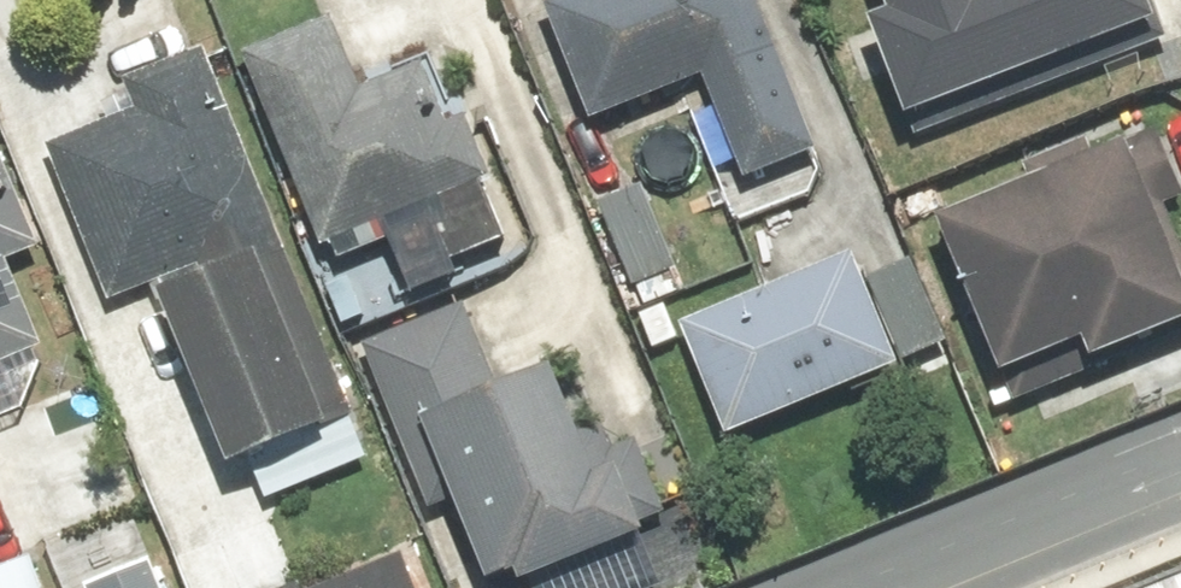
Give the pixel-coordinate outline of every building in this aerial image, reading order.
[(532,8),(581,126),(690,81),(733,186),(806,157),(742,0),(552,0),(532,8)] [(889,127),(1141,31),(1129,0),(866,0),(874,22),(853,30),(889,127)] [(320,22),(230,63),(322,270),(379,244),(401,291),(500,247),(421,69),(354,99),(320,22)] [(108,299),(136,288),(213,479),(237,469),(251,503),(358,460),(195,58),(120,88),(130,114),(46,148),(108,299)] [(1025,186),(925,229),(990,379),(1064,347),(1074,370),(1180,324),(1180,310),(1139,213),(1177,196),(1150,132),(1090,158),(1082,138),(1017,166),(1025,186)] [(31,251),(0,182),(0,264),(31,251)] [(634,189),(589,206),(621,291),(666,274),(634,189)] [(886,366),(840,259),(668,334),(715,441),(886,366)] [(28,352),(0,288),(0,364),(28,352)] [(352,349),(402,471),(419,464),(470,587),(522,587),(633,543),(628,532),(661,518),(628,438),(608,446),(600,425),(573,436),(547,373),(490,397),(453,308),(352,349)] [(19,563),(0,571),(0,587),(29,587),(19,563)] [(118,587),(184,587),(174,564),(118,587)] [(393,565),(335,587),(402,587),(393,565)] [(1156,587),(1180,587),(1180,578),(1156,587)]
